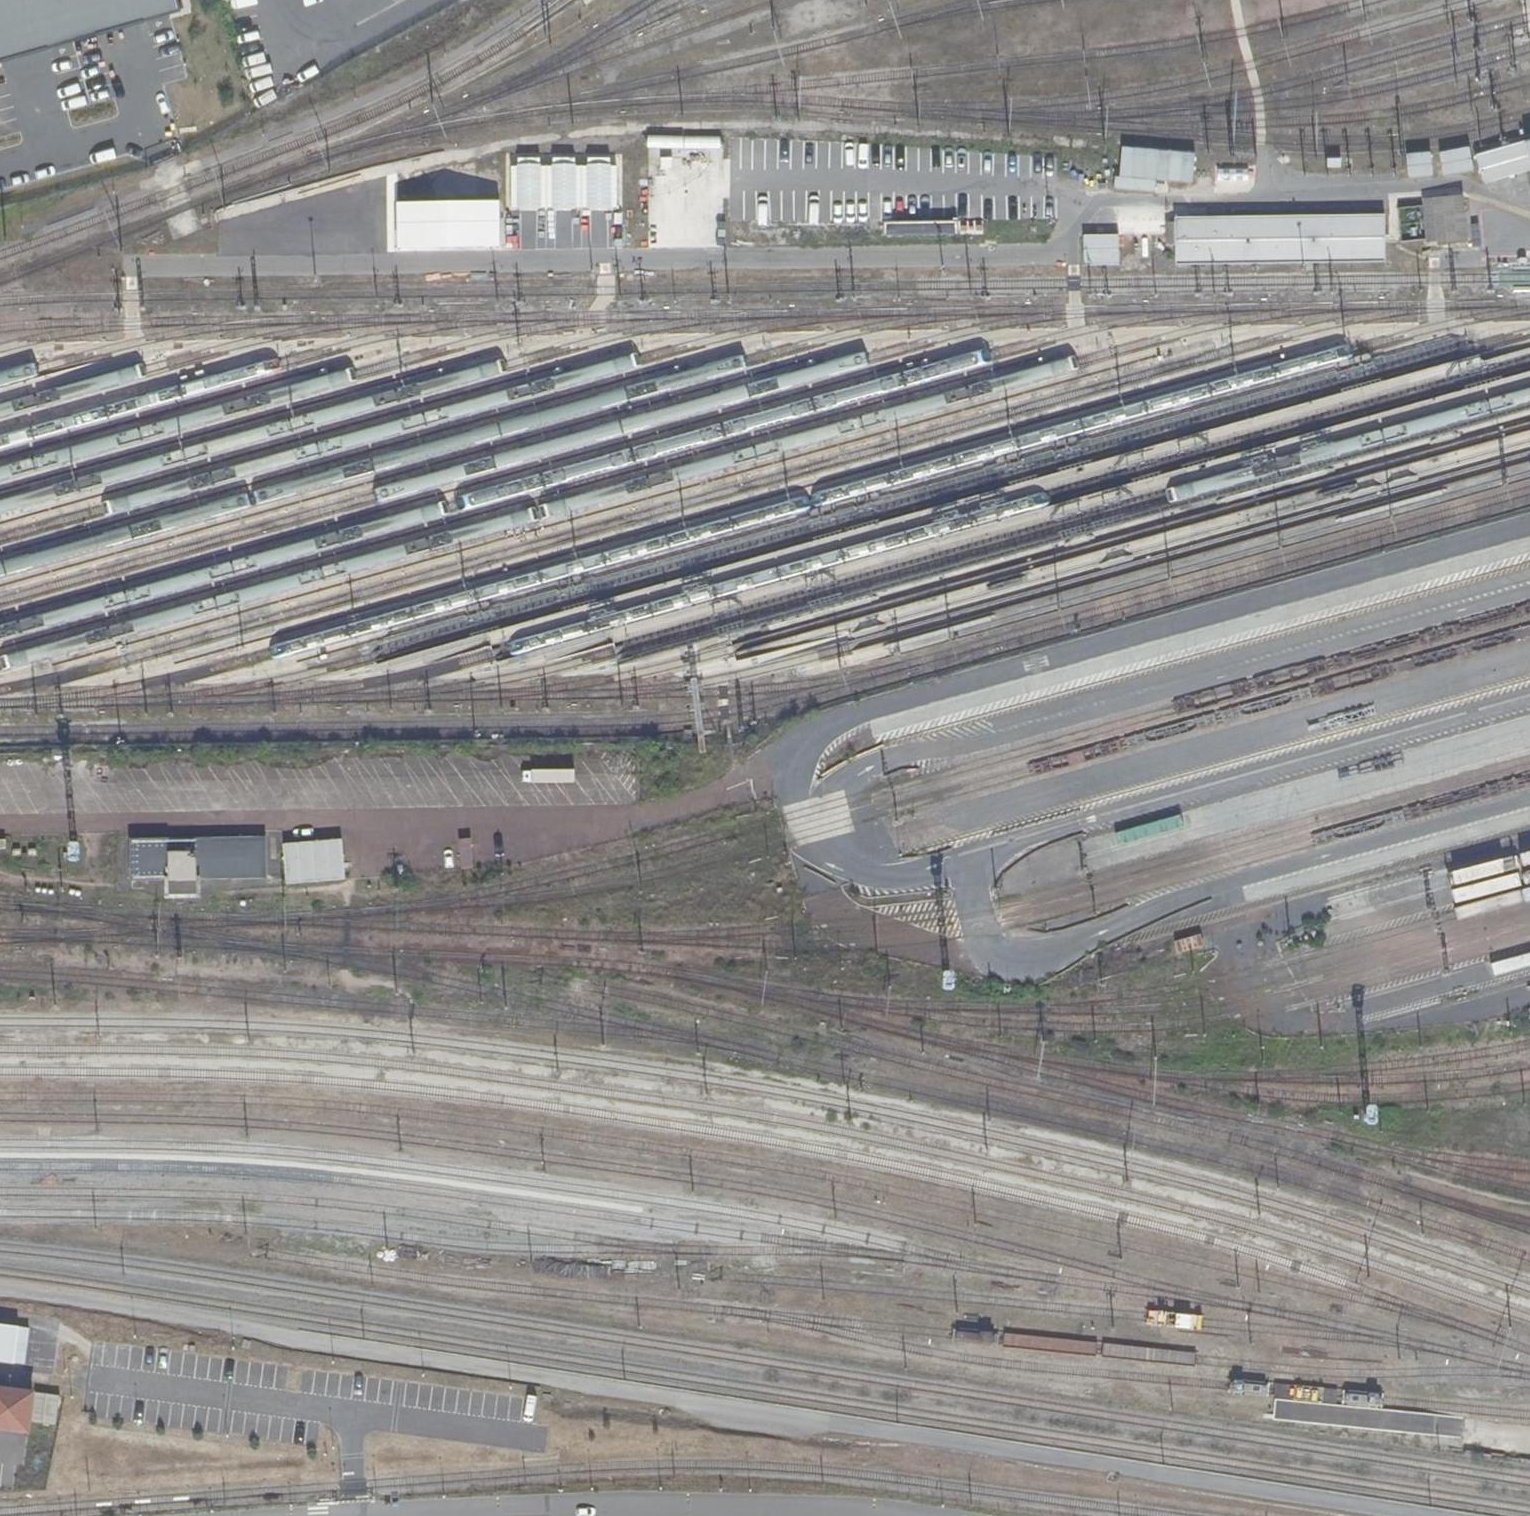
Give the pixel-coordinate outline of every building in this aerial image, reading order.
[(171,11),(185,8),(183,0),(0,0),(0,59),(171,11)] [(1474,154),(1482,183),(1529,170),(1529,138),(1474,154)] [(1117,187),(1155,189),(1155,180),(1190,182),(1192,151),(1119,147),(1117,187)] [(1444,173),(1472,169),(1469,148),(1441,152),(1444,173)] [(617,153),(512,153),(512,210),(617,210),(617,153)] [(1409,177),(1432,176),(1431,153),(1408,154),(1409,177)] [(1462,195),(1421,199),(1426,247),(1467,243),(1462,195)] [(498,201),(397,203),(397,248),(499,246),(498,201)] [(1387,262),(1385,216),(1249,218),(1176,219),(1178,266),(1244,265),(1387,262)] [(959,222),(885,223),(885,236),(959,235),(959,222)] [(1119,236),(1083,236),(1084,265),(1119,264),(1119,236)] [(266,881),(265,838),(126,842),(127,886),(166,885),(166,898),(196,897),(196,884),(266,881)] [(343,882),(339,842),(280,847),(284,887),(343,882)] [(0,1383),(0,1428),(35,1432),(41,1389),(0,1383)]
